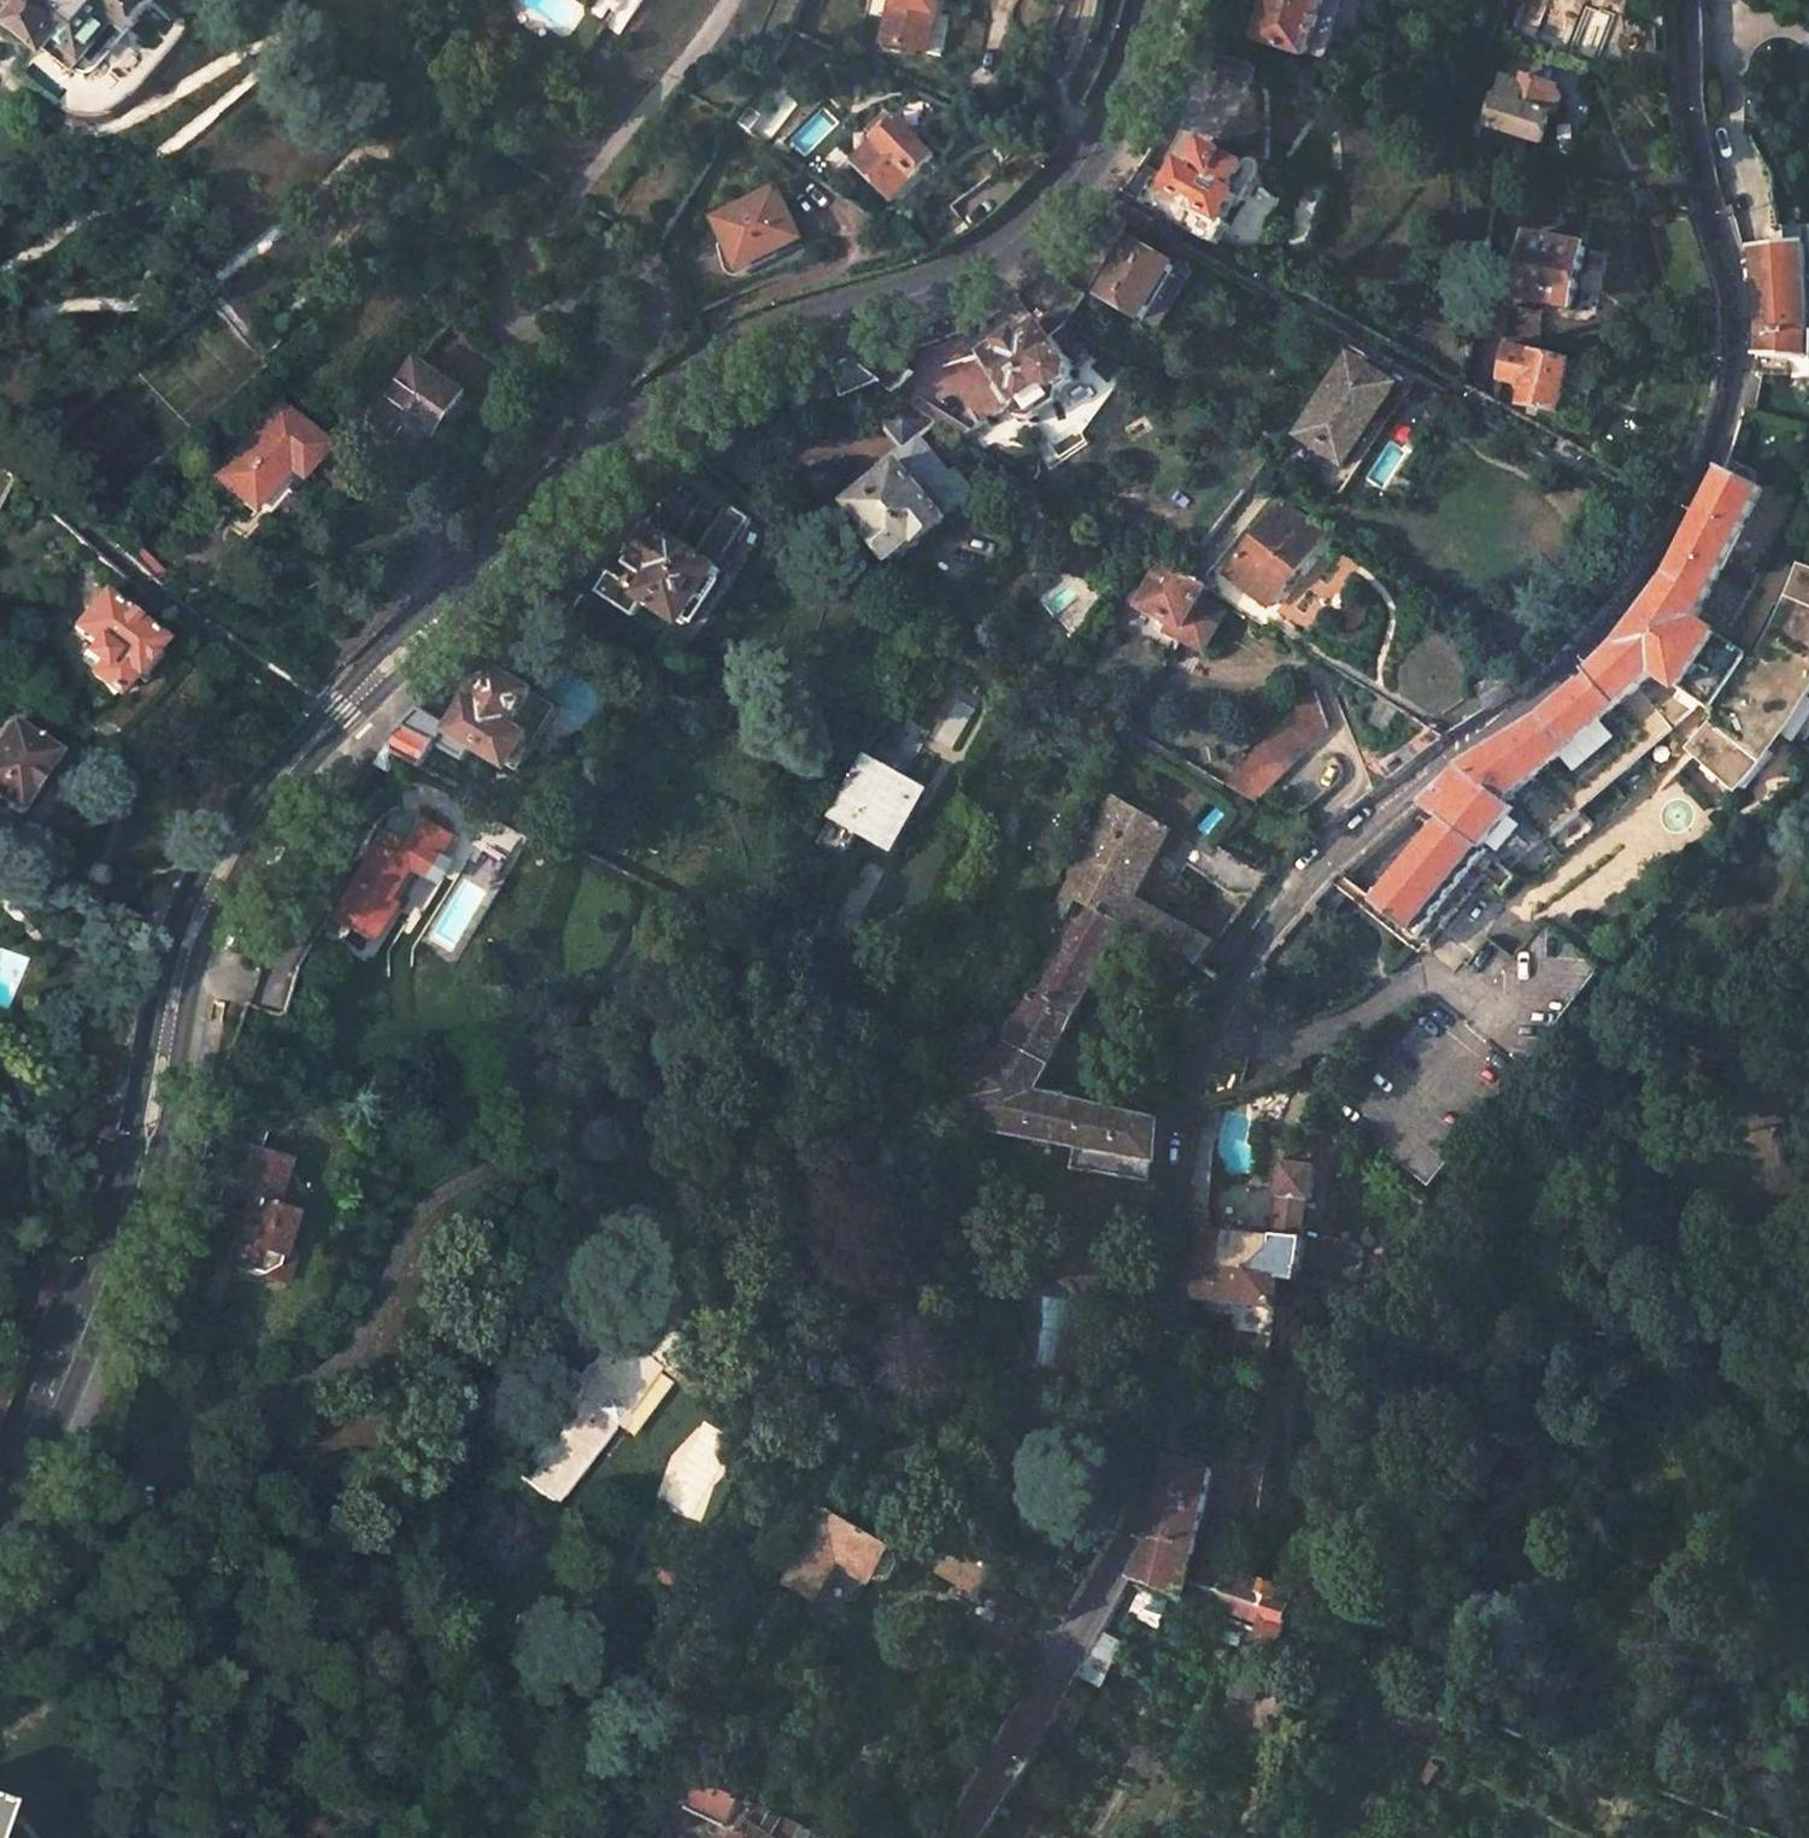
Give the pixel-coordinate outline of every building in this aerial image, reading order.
[(26,7),(14,21),(76,71),(118,17),(129,26),(151,0),(18,0),(26,7)] [(622,11),(629,0),(604,0),(622,11)] [(877,41),(935,59),(947,9),(950,10),(952,0),(894,0),(893,5),(887,3),(877,41)] [(1289,52),(1291,45),(1307,51),(1323,4),(1310,0),(1264,0),(1251,39),(1289,52)] [(1216,56),(1209,79),(1245,90),(1252,68),(1216,56)] [(1526,87),(1508,81),(1501,101),(1499,101),(1490,126),(1463,118),(1457,136),(1505,152),(1507,141),(1523,146),(1527,138),(1542,144),(1552,118),(1559,117),(1564,103),(1559,94),(1552,91),(1552,89),(1527,81),(1526,87)] [(746,91),(726,125),(742,135),(761,100),(746,91)] [(931,155),(882,108),(864,127),(872,135),(850,158),(889,198),(931,155)] [(1226,221),(1218,218),(1231,195),(1238,200),(1257,168),(1256,162),(1255,160),(1252,157),(1247,154),(1242,153),(1237,154),(1233,158),(1232,160),(1202,142),(1193,157),(1188,154),(1183,165),(1173,159),(1160,184),(1130,167),(1118,188),(1134,197),(1214,242),(1226,221)] [(1505,152),(1500,184),(1522,189),(1527,159),(1505,152)] [(766,188),(707,223),(732,265),(767,245),(770,252),(796,237),(766,188)] [(1134,197),(1118,188),(1112,197),(1128,207),(1134,197)] [(1509,295),(1567,309),(1582,247),(1525,234),(1509,295)] [(1791,349),(1801,349),(1799,241),(1753,241),(1758,333),(1757,348),(1791,349)] [(1165,311),(1152,303),(1172,270),(1133,246),(1126,257),(1117,253),(1102,279),(1110,284),(1101,299),(1141,323),(1139,325),(1139,329),(1142,333),(1145,334),(1148,334),(1153,330),(1165,311)] [(1172,270),(1152,303),(1165,311),(1185,279),(1186,273),(1185,269),(1183,267),(1180,265),(1176,265),(1173,267),(1172,270)] [(1013,295),(1048,316),(1064,326),(1081,296),(1041,273),(1013,295)] [(1518,310),(1513,337),(1532,340),(1537,315),(1518,310)] [(985,357),(1014,396),(1019,402),(1017,418),(1037,423),(1060,405),(1061,392),(1074,384),(1073,367),(1049,337),(1064,326),(1048,316),(1016,340),(1012,335),(985,357)] [(1586,394),(1592,367),(1505,346),(1492,401),(1504,408),(1511,380),(1525,383),(1521,403),(1556,411),(1561,388),(1586,394)] [(1790,373),(1791,349),(1757,348),(1756,371),(1790,373)] [(892,392),(908,370),(879,350),(847,358),(882,385),(892,392)] [(444,415),(462,392),(413,358),(370,417),(414,448),(440,411),(444,415)] [(847,358),(828,364),(839,398),(859,392),(881,417),(877,420),(893,440),(924,415),(902,400),(888,411),(868,388),(882,385),(847,358)] [(1341,366),(1301,431),(1327,447),(1323,455),(1342,466),(1391,385),(1367,370),(1362,378),(1341,366)] [(301,471),(320,446),(264,404),(205,480),(248,513),(288,462),(301,471)] [(893,440),(899,447),(914,435),(916,438),(934,423),(924,415),(893,440)] [(1780,447),(1737,431),(1726,461),(1769,477),(1780,447)] [(914,435),(899,447),(889,455),(894,463),(846,503),(870,532),(867,535),(893,565),(948,520),(943,512),(965,495),(916,438),(914,435)] [(1642,614),(1621,642),(1617,649),(1603,662),(1572,692),(1556,704),(1548,711),(1541,715),(1455,765),(1421,799),(1359,857),(1373,874),(1369,879),(1395,912),(1462,854),(1463,856),(1487,887),(1511,869),(1505,860),(1692,700),(1707,710),(1681,737),(1723,783),(1764,740),(1808,682),(1808,680),(1808,566),(1801,562),(1744,652),(1725,640),(1759,574),(1733,557),(1766,496),(1723,472),(1718,482),(1684,547),(1665,582),(1642,614)] [(1323,536),(1281,502),(1223,574),(1267,608),(1323,536)] [(631,550),(626,548),(618,561),(642,578),(633,591),(596,565),(581,586),(620,614),(632,597),(673,626),(712,573),(671,543),(669,546),(645,530),(631,550)] [(1238,610),(1181,573),(1162,562),(1139,598),(1189,631),(1183,641),(1209,656),(1238,610)] [(80,649),(94,661),(85,671),(108,691),(127,668),(154,639),(101,590),(73,621),(90,636),(80,649)] [(154,639),(127,668),(141,681),(168,652),(154,639)] [(559,710),(500,673),(480,706),(471,701),(455,726),(417,704),(377,744),(423,767),(436,746),(467,764),(476,748),(520,774),(559,710)] [(1485,709),(1518,687),(1501,674),(1474,692),(1485,709)] [(1311,691),(1221,784),(1252,803),(1325,727),(1311,691)] [(946,714),(935,739),(952,747),(964,722),(946,714)] [(1384,737),(1413,759),(1419,755),(1438,741),(1401,715),(1384,737)] [(10,719),(0,732),(0,796),(13,806),(53,752),(10,719)] [(918,795),(864,761),(829,818),(886,850),(918,795)] [(225,791),(201,774),(181,804),(205,821),(225,791)] [(1079,904),(1120,924),(1154,941),(1168,948),(1185,956),(1199,963),(1211,941),(1131,900),(1168,830),(1111,800),(1053,916),(1069,925),(1079,904)] [(581,810),(575,819),(588,827),(594,818),(581,810)] [(364,936),(385,903),(377,898),(398,866),(412,874),(436,837),(409,819),(401,831),(392,826),(385,838),(372,830),(363,844),(366,846),(324,912),(364,936)] [(1263,874),(1208,842),(1198,837),(1180,866),(1231,896),(1253,887),(1263,874)] [(152,913),(161,917),(170,894),(178,875),(182,865),(145,851),(132,884),(160,895),(152,913)] [(999,1053),(914,1010),(904,1030),(937,1049),(923,1072),(960,1092),(953,1106),(967,1114),(963,1122),(1077,1143),(1074,1168),(1146,1181),(1155,1120),(1082,1101),(1034,1091),(1102,957),(1109,946),(1127,956),(1136,938),(1151,947),(1154,941),(1120,924),(1079,904),(1069,925),(1035,993),(1031,990),(999,1053)] [(1185,956),(1168,948),(1165,954),(1181,963),(1185,956)] [(81,1085),(116,1104),(127,1054),(88,1049),(81,1085)] [(116,1104),(81,1085),(76,1083),(64,1126),(108,1139),(113,1120),(116,1104)] [(873,1124),(869,1154),(892,1158),(896,1126),(873,1124)] [(218,1211),(212,1229),(224,1234),(215,1263),(255,1275),(270,1268),(274,1254),(286,1216),(280,1214),(290,1183),(275,1178),(279,1164),(237,1148),(222,1195),(235,1199),(230,1215),(218,1211)] [(892,1158),(869,1154),(862,1153),(859,1186),(889,1189),(892,1158)] [(1268,1243),(1183,1236),(1181,1271),(1277,1282),(1294,1283),(1309,1178),(1280,1170),(1268,1243)] [(255,1275),(277,1282),(285,1256),(274,1254),(270,1268),(255,1275)] [(1182,1291),(1182,1302),(1275,1309),(1277,1282),(1181,1271),(1182,1291)] [(1454,1329),(1472,1332),(1475,1315),(1457,1312),(1454,1329)] [(622,1336),(513,1470),(553,1503),(662,1368),(622,1336)] [(1298,1649),(1311,1609),(1189,1569),(1209,1471),(1167,1461),(1151,1541),(1128,1582),(1298,1649)] [(838,1557),(867,1573),(869,1574),(874,1575),(882,1575),(889,1573),(893,1569),(895,1564),(896,1559),(893,1554),(884,1543),(827,1510),(786,1582),(813,1598),(838,1557)] [(998,1563),(954,1539),(935,1574),(980,1597),(998,1563)] [(645,1789),(675,1802),(674,1806),(712,1823),(702,1837),(829,1837),(658,1760),(645,1789)]
